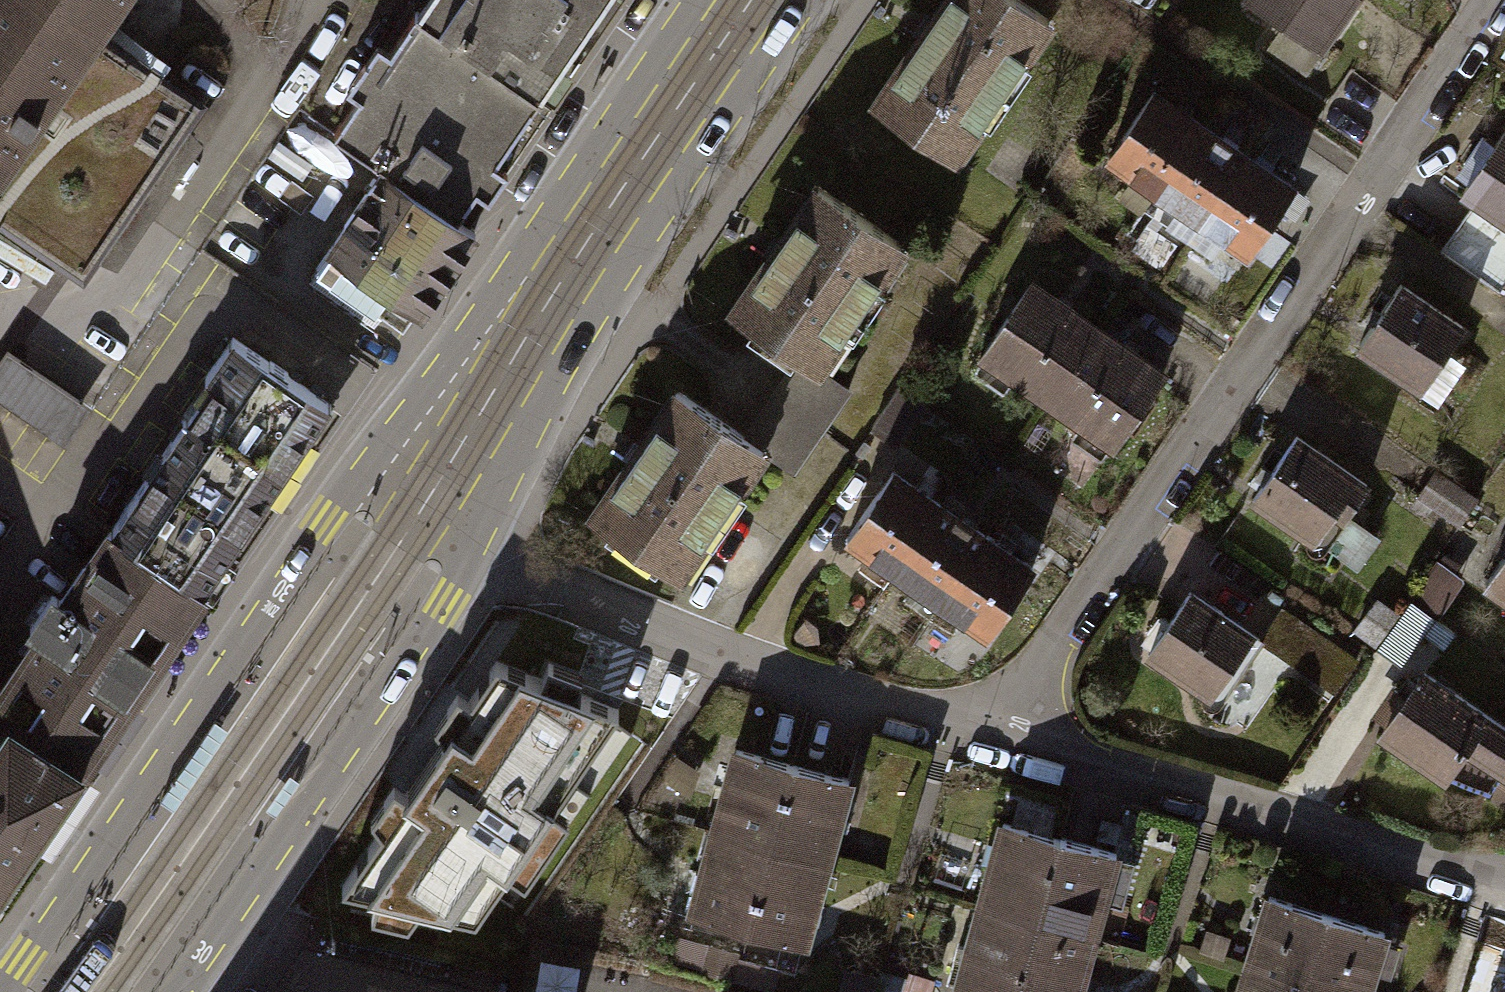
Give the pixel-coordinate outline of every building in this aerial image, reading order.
[(39,0),(0,0),(0,160),(88,33),(39,0)] [(88,33),(111,0),(39,0),(88,33)] [(405,16),(533,102),(602,0),(416,0),(405,16)] [(867,102),(945,155),(1038,18),(1012,0),(936,0),(867,102)] [(1308,47),(1328,19),(1341,0),(1240,0),(1308,47)] [(354,96),(326,138),(373,170),(451,223),(469,196),(479,203),(503,168),(493,161),(533,102),(405,16),(370,66),(357,57),(338,85),(354,96)] [(88,33),(0,160),(0,227),(76,279),(194,105),(88,33)] [(1100,157),(1146,188),(1192,122),(1168,106),(1146,90),(1100,157)] [(1179,239),(1192,220),(1238,154),(1214,137),(1192,122),(1146,188),(1133,207),(1179,239)] [(1455,189),(1469,199),(1504,223),(1504,136),(1496,129),(1455,189)] [(1192,220),(1238,252),(1284,185),(1260,169),(1238,154),(1192,220)] [(451,223),(373,170),(305,271),(381,322),(396,300),(411,311),(465,232),(451,223)] [(809,186),(724,310),(807,367),(893,243),(809,186)] [(1469,199),(1433,250),(1491,289),(1504,268),(1504,223),(1469,199)] [(1391,282),(1349,343),(1411,385),(1453,324),(1391,282)] [(973,353),(1038,398),(1087,328),(1050,303),(1021,283),(973,353)] [(1038,398),(1104,443),(1152,373),(1125,354),(1087,328),(1038,398)] [(102,530),(194,592),(319,409),(221,342),(197,378),(202,384),(102,530)] [(9,349),(0,361),(0,399),(55,437),(81,399),(9,349)] [(666,389),(582,512),(671,572),(755,449),(666,389)] [(1287,435),(1243,498),(1304,540),(1348,477),(1287,435)] [(1426,469),(1409,494),(1451,523),(1468,497),(1426,469)] [(869,559),(885,570),(931,502),(884,470),(838,538),(869,559)] [(885,570),(932,602),(978,534),(951,516),(931,502),(885,570)] [(1477,580),(1504,599),(1504,526),(1502,524),(1486,547),(1495,554),(1477,580)] [(71,773),(194,592),(102,530),(52,602),(41,595),(18,628),(30,636),(0,681),(0,725),(71,773)] [(955,618),(978,634),(1025,566),(978,534),(932,602),(955,618)] [(1181,590),(1139,652),(1202,693),(1243,632),(1181,590)] [(1347,658),(1274,609),(1252,641),(1325,690),(1347,658)] [(381,828),(341,886),(375,894),(370,913),(407,922),(420,904),(475,917),(507,870),(524,882),(569,816),(552,804),(618,707),(579,692),(580,671),(546,659),(539,677),(495,661),(468,700),(456,692),(433,726),(443,737),(406,791),(393,783),(371,816),(381,828)] [(1413,672),(1372,734),(1436,777),(1478,715),(1413,672)] [(71,773),(0,725),(0,876),(71,773)] [(699,853),(683,912),(794,942),(810,884),(832,802),(839,778),(728,748),(718,784),(699,853)] [(947,986),(969,991),(1067,991),(1073,973),(1100,878),(1107,853),(995,821),(984,859),(959,944),(947,986)] [(1231,991),(1355,991),(1368,952),(1375,931),(1261,895),(1252,924),(1232,988),(1231,991)]
